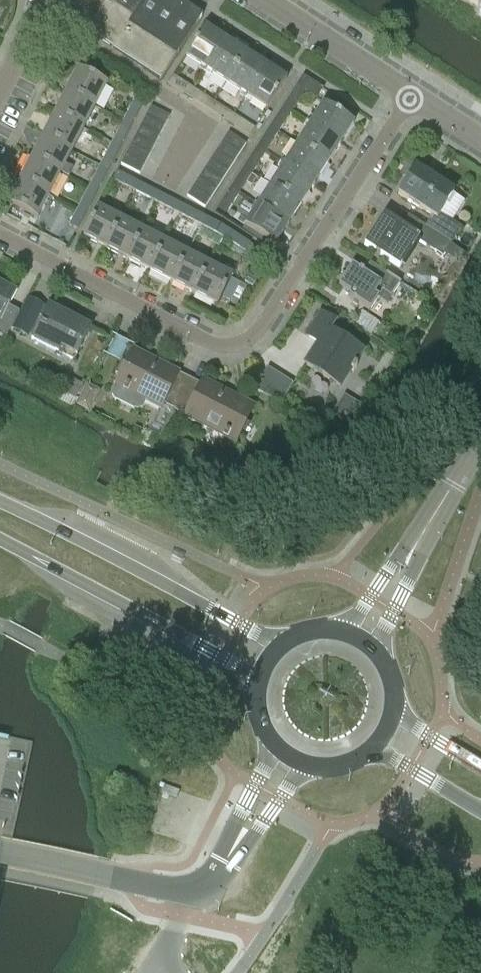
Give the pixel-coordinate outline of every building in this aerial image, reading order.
[(160,79),(201,15),(177,0),(65,0),(87,27),(85,30),(160,79)] [(478,7),(475,11),(480,15),(480,0),(467,0),(478,7)] [(184,57),(205,70),(225,40),(204,26),(184,57)] [(205,70),(225,83),(245,53),(225,40),(205,70)] [(225,83),(246,97),(266,66),(245,53),(225,83)] [(286,79),(266,66),(246,97),(266,110),(286,79)] [(65,92),(94,108),(106,85),(76,70),(65,92)] [(188,97),(193,89),(172,75),(167,84),(188,97)] [(282,107),(290,112),(303,92),(315,99),(322,89),(302,76),(282,107)] [(193,89),(188,97),(208,110),(213,102),(193,89)] [(83,130),(94,108),(65,92),(53,114),(83,130)] [(121,122),(130,127),(142,104),(133,99),(121,122)] [(213,102),(208,110),(229,124),(234,115),(213,102)] [(309,124),(339,144),(353,123),(322,103),(309,124)] [(145,116),(164,126),(169,116),(150,106),(145,116)] [(290,112),(282,107),(269,127),(277,132),(290,112)] [(71,152),(83,130),(53,114),(42,136),(71,152)] [(234,115),(229,124),(248,136),(254,128),(234,115)] [(164,126),(145,116),(140,126),(159,135),(164,126)] [(130,127),(121,122),(110,144),(119,148),(130,127)] [(309,124),(296,144),(326,164),(339,144),(309,124)] [(159,135),(140,126),(135,135),(154,145),(159,135)] [(227,132),(221,141),(239,153),(245,144),(227,132)] [(154,145),(135,135),(130,145),(149,155),(154,145)] [(60,173),(71,152),(42,136),(31,158),(60,173)] [(221,141),(216,151),(233,162),(239,153),(221,141)] [(119,148),(110,144),(99,166),(107,170),(119,148)] [(296,144),(283,164),(313,184),(326,164),(296,144)] [(149,155),(130,145),(125,154),(144,164),(149,155)] [(264,152),(256,147),(243,167),(251,173),(264,152)] [(216,151),(210,160),(227,171),(233,162),(216,151)] [(144,164),(125,154),(120,164),(139,174),(144,164)] [(49,195),(60,173),(31,158),(19,180),(49,195)] [(210,160),(204,169),(221,180),(227,171),(210,160)] [(283,164),(270,185),(300,204),(313,184),(283,164)] [(107,170),(99,166),(87,188),(96,192),(107,170)] [(251,173),(243,167),(230,187),(238,193),(251,173)] [(431,216),(425,226),(451,242),(461,227),(439,213),(453,192),(414,167),(397,194),(431,216)] [(204,169),(198,178),(216,189),(221,180),(204,169)] [(134,192),(138,184),(115,173),(111,181),(134,192)] [(198,178),(192,187),(210,198),(216,189),(198,178)] [(49,195),(19,180),(7,203),(37,218),(49,195)] [(138,184),(134,192),(156,203),(160,195),(138,184)] [(270,185),(257,205),(287,224),(300,204),(270,185)] [(192,187),(186,196),(204,208),(210,198),(192,187)] [(238,193),(230,187),(217,208),(225,213),(238,193)] [(96,192),(87,188),(76,209),(85,214),(96,192)] [(160,195),(156,203),(178,214),(182,206),(160,195)] [(287,224),(257,205),(243,225),(274,245),(287,224)] [(182,206),(178,214),(200,225),(204,217),(182,206)] [(85,214),(76,209),(64,232),(73,237),(85,214)] [(82,236),(105,248),(119,221),(96,209),(82,236)] [(442,256),(451,242),(425,226),(418,237),(383,215),(364,245),(398,267),(416,240),(442,256)] [(204,217),(200,225),(208,230),(221,238),(226,229),(215,222),(204,217)] [(141,232),(119,221),(105,248),(127,259),(141,232)] [(226,229),(221,238),(243,252),(248,244),(226,229)] [(127,259),(149,271),(163,243),(141,232),(127,259)] [(185,255),(163,243),(149,271),(171,282),(185,255)] [(207,266),(185,255),(171,282),(193,293),(207,266)] [(400,283),(368,262),(362,272),(351,265),(337,286),(348,292),(347,294),(348,296),(350,298),(353,299),(370,310),(378,298),(387,303),(400,283)] [(207,266),(193,293),(216,305),(219,298),(228,302),(238,283),(229,278),(230,278),(207,266)] [(4,339),(18,312),(8,306),(16,290),(0,281),(0,336),(4,339)] [(72,361),(90,327),(47,306),(30,339),(72,361)] [(339,388),(362,354),(329,331),(334,324),(319,314),(305,336),(318,344),(304,364),(339,388)] [(173,409),(187,383),(175,377),(178,372),(132,349),(124,364),(120,362),(114,374),(118,376),(113,386),(114,386),(111,392),(112,396),(114,399),(132,408),(136,409),(140,408),(143,401),(159,409),(147,432),(158,437),(173,409)] [(67,377),(60,390),(75,398),(81,385),(67,377)] [(189,378),(187,383),(173,409),(183,414),(182,415),(235,442),(253,406),(201,379),(199,383),(189,378)] [(283,378),(270,398),(280,403),(292,384),(283,378)] [(86,383),(74,405),(88,412),(100,390),(86,383)]
